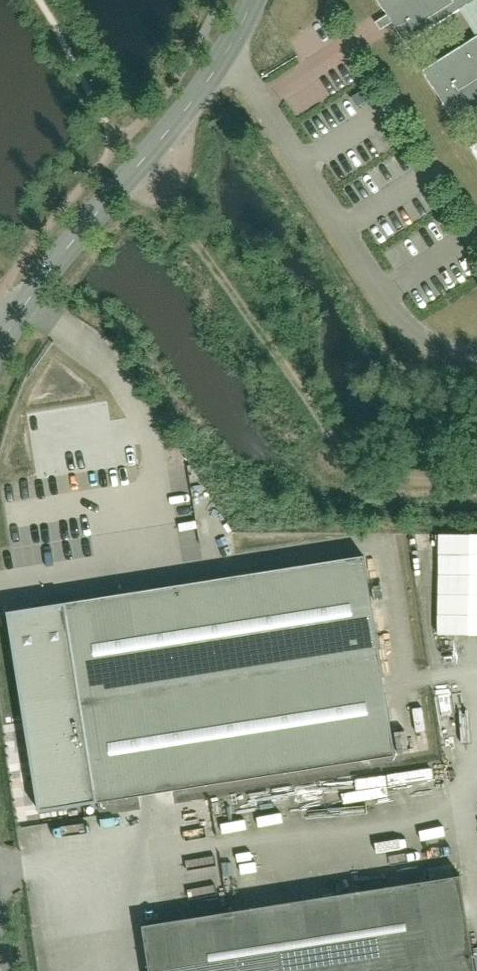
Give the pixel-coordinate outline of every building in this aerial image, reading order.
[(408,48),(461,14),(476,36),(422,70),(455,122),(476,108),(476,0),(377,0),(408,48)] [(439,533),(440,635),(476,634),(476,533),(439,533)] [(361,563),(7,619),(38,816),(392,761),(361,563)] [(393,804),(438,799),(434,767),(389,773),(393,804)] [(146,970),(471,970),(454,870),(138,922),(146,970)]
